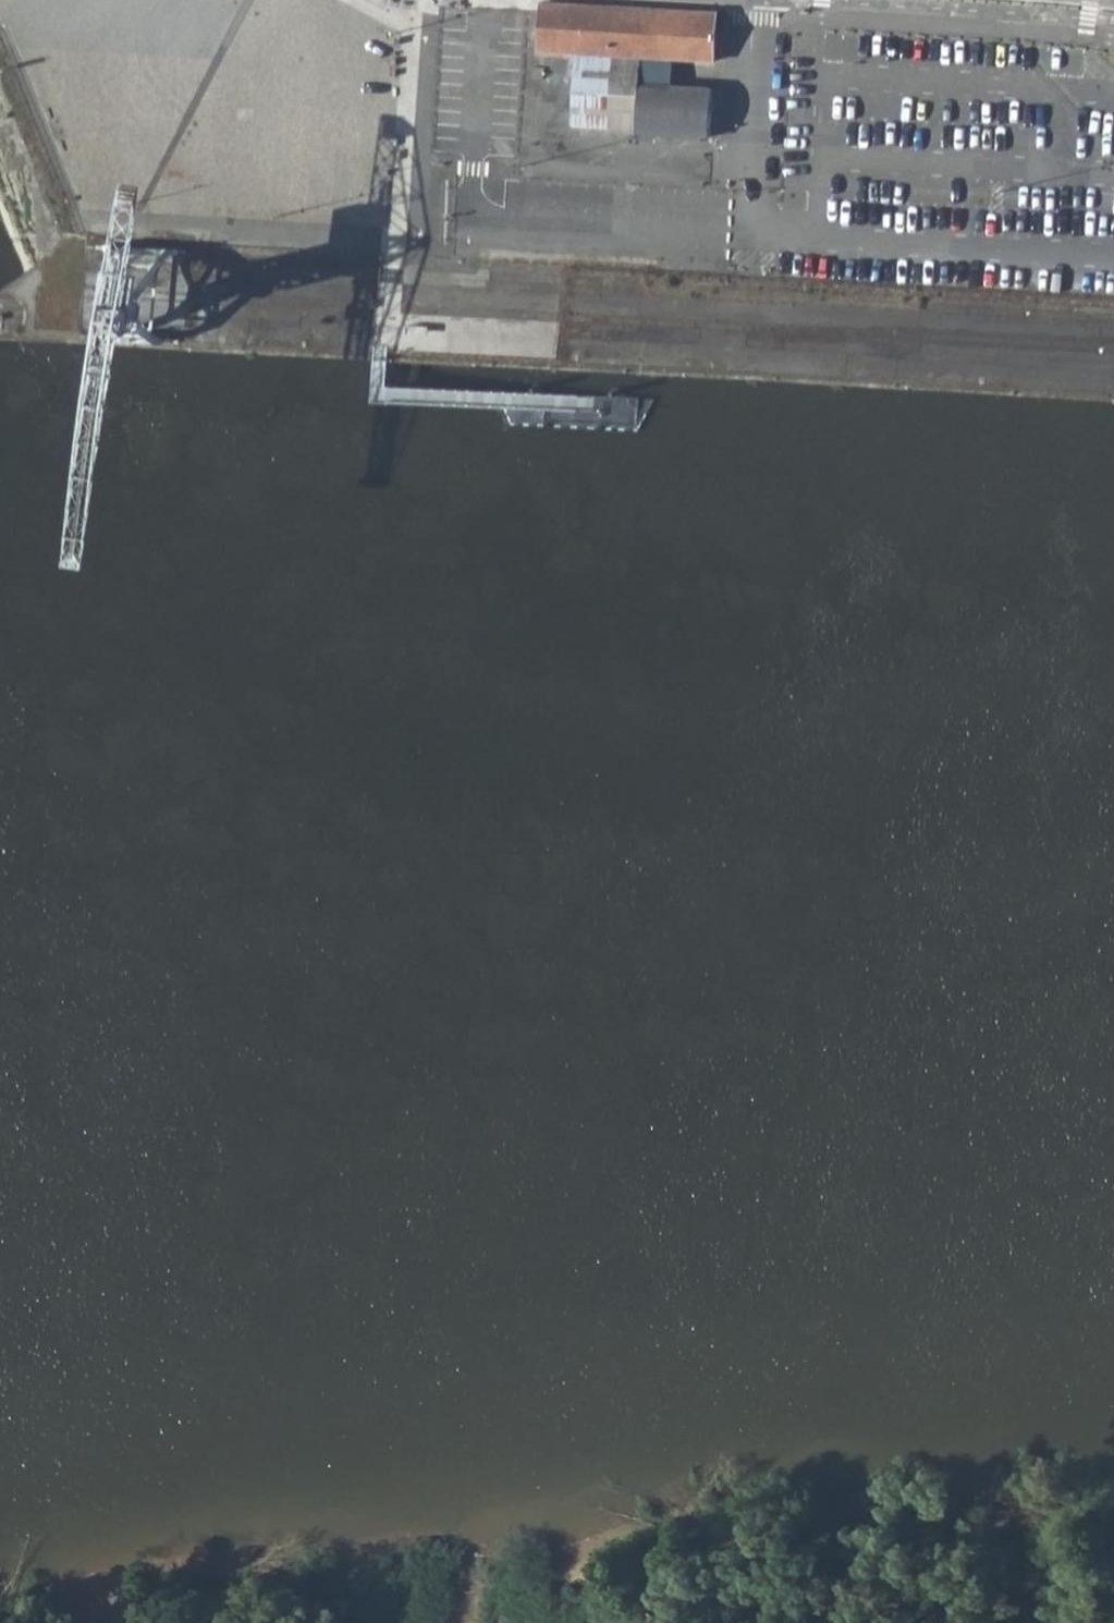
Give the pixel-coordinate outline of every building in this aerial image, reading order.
[(713,10),(656,7),(534,0),(531,0),(531,10),(529,49),(575,52),(571,129),(706,137),(708,87),(636,83),(638,55),(710,59),(711,36),(711,34),(713,10)] [(556,353),(559,326),(534,323),(531,350),(556,353)]
